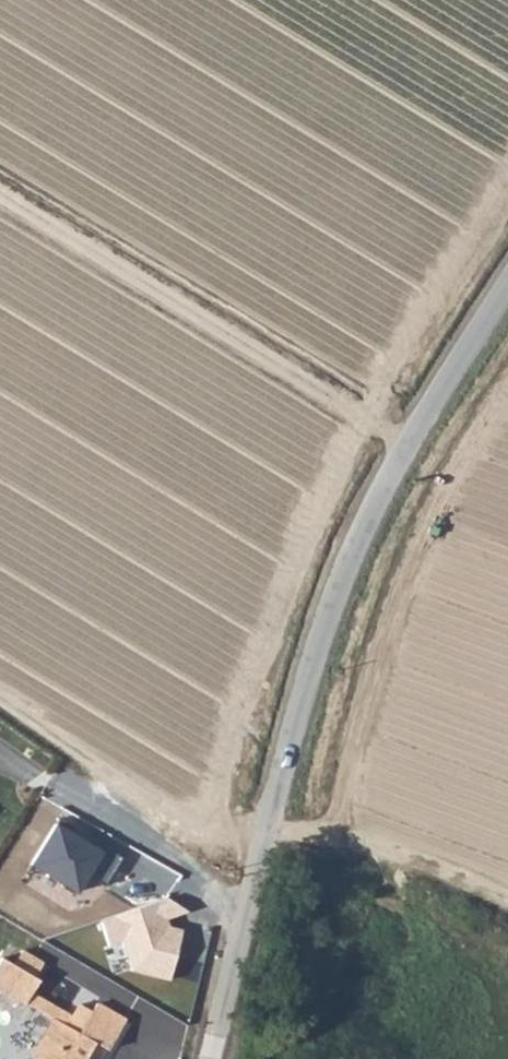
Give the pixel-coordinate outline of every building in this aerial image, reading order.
[(119,856),(56,820),(33,859),(80,886),(87,874),(103,883),(119,856)] [(166,898),(101,920),(109,943),(123,939),(133,969),(171,979),(177,954),(165,918),(172,916),(166,898)] [(19,951),(10,965),(30,978),(39,963),(19,951)] [(10,965),(0,959),(0,991),(21,1004),(27,994),(35,981),(30,978),(10,965)] [(27,994),(21,1004),(49,1021),(60,1028),(67,1018),(27,994)] [(49,1021),(26,1058),(27,1058),(80,1058),(90,1043),(102,1050),(104,1051),(122,1021),(92,1002),(87,1009),(76,1003),(67,1018),(60,1028),(49,1021)] [(102,1050),(90,1043),(80,1058),(96,1058),(102,1050)]
